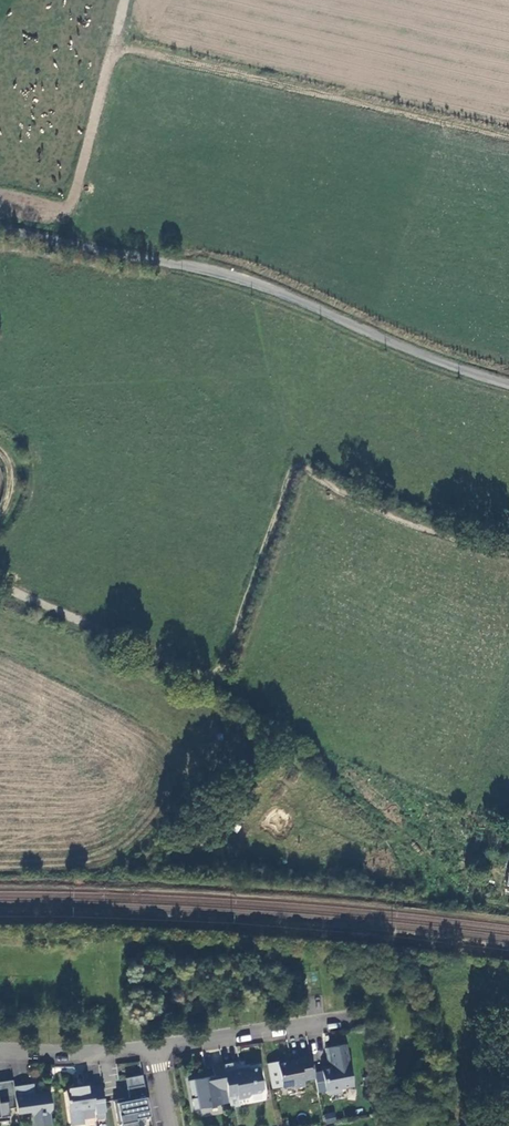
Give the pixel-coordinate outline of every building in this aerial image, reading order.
[(329,1047),(332,1060),(335,1062),(331,1068),(323,1069),(327,1091),(332,1094),(343,1092),(342,1088),(355,1086),(346,1044),(329,1047)] [(303,1086),(301,1080),(316,1078),(311,1055),(299,1057),(300,1058),(292,1060),(292,1061),(279,1063),(283,1087),(290,1086),(293,1088),(303,1086)] [(222,1104),(220,1090),(228,1088),(224,1071),(223,1065),(213,1066),(215,1075),(189,1080),(192,1095),(195,1094),(198,1094),(198,1097),(196,1098),(193,1098),(195,1109),(222,1104)] [(224,1071),(228,1088),(230,1098),(239,1096),(239,1099),(250,1097),(253,1093),(262,1091),(264,1088),(260,1067),(244,1070),(244,1068),(234,1070),(234,1069),(224,1071)] [(126,1078),(128,1087),(145,1084),(143,1074),(126,1078)] [(11,1120),(9,1108),(17,1107),(15,1086),(13,1080),(0,1082),(0,1122),(11,1120)] [(33,1111),(34,1117),(38,1117),(39,1125),(49,1125),(52,1125),(50,1112),(53,1108),(50,1092),(35,1094),(34,1083),(15,1086),(17,1107),(18,1113),(33,1111)] [(151,1115),(145,1084),(128,1087),(130,1097),(128,1100),(124,1098),(115,1100),(119,1124),(122,1124),(122,1125),(139,1125),(138,1118),(151,1115)] [(67,1090),(72,1125),(85,1123),(83,1110),(96,1108),(96,1112),(106,1111),(103,1085),(93,1086),(93,1085),(81,1087),(81,1088),(67,1090)] [(230,1098),(228,1088),(220,1090),(222,1104),(230,1102),(230,1098)] [(325,1124),(336,1122),(335,1113),(324,1115),(325,1124)]
